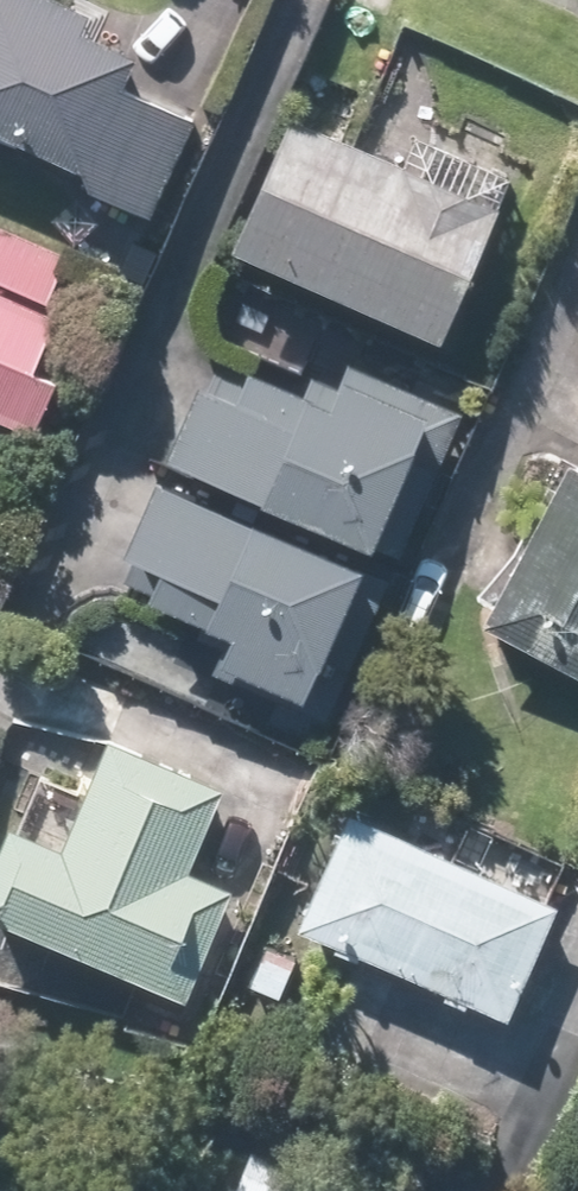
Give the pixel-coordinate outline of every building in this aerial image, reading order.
[(34,0),(0,0),(0,144),(150,212),(189,126),(118,94),(130,65),(75,40),(83,22),(34,0)] [(499,210),(284,117),(224,257),(439,350),(499,210)] [(21,442),(51,380),(32,371),(59,317),(38,306),(61,259),(0,229),(0,432),(21,442)] [(209,670),(304,706),(424,394),(338,360),(323,399),(206,354),(116,587),(225,629),(209,670)] [(473,631),(577,683),(577,479),(554,467),(473,631)] [(0,827),(0,928),(177,1005),(226,892),(193,877),(229,794),(100,738),(52,849),(0,827)] [(555,912),(339,809),(284,925),(500,1028),(555,912)] [(230,1139),(207,1190),(345,1190),(230,1139)]
